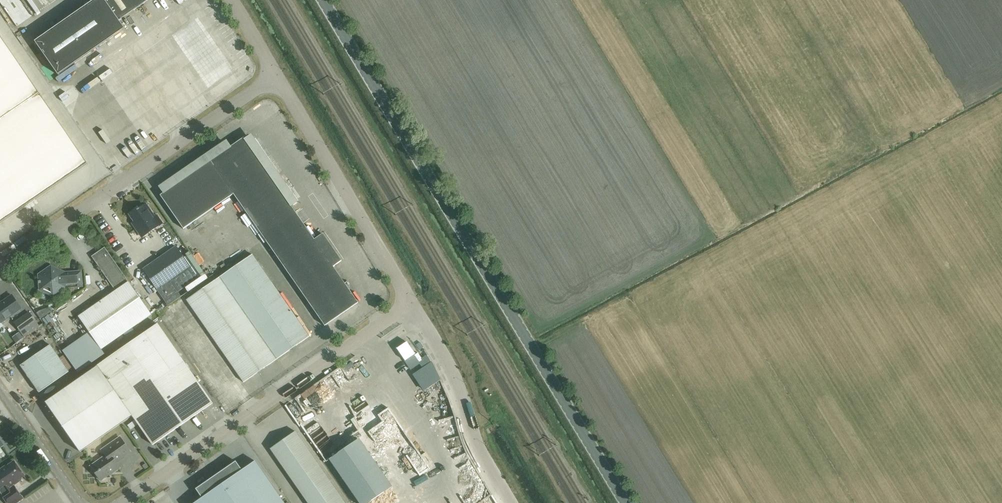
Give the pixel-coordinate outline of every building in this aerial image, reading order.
[(35,42),(58,75),(125,29),(119,21),(149,0),(95,0),(35,42)] [(157,26),(145,32),(154,51),(167,44),(157,26)] [(40,94),(0,36),(0,121),(40,94)] [(229,86),(239,82),(238,80),(241,79),(237,70),(224,76),(229,86)] [(87,86),(77,91),(83,102),(93,97),(87,86)] [(181,90),(177,93),(185,102),(189,99),(181,90)] [(193,99),(200,109),(211,102),(205,92),(193,99)] [(88,164),(40,94),(0,121),(0,224),(88,164)] [(192,116),(200,111),(192,100),(184,106),(192,116)] [(271,123),(276,131),(283,126),(277,118),(271,123)] [(155,137),(165,132),(162,126),(152,132),(155,137)] [(150,130),(146,133),(152,143),(156,140),(150,130)] [(141,156),(134,144),(133,144),(127,132),(110,141),(119,156),(127,152),(132,161),(141,156)] [(244,138),(160,196),(184,230),(234,195),(325,326),(358,303),(333,267),(341,261),(323,234),(314,240),(244,138)] [(81,181),(88,191),(109,176),(102,166),(81,181)] [(154,217),(146,205),(149,203),(148,203),(144,205),(143,204),(136,209),(136,210),(129,215),(135,222),(132,224),(142,238),(162,224),(157,216),(154,217)] [(256,244),(260,241),(256,234),(252,237),(256,244)] [(168,306),(181,297),(178,292),(198,278),(190,267),(176,247),(144,270),(168,306)] [(114,290),(128,280),(105,248),(92,257),(114,290)] [(244,382),(277,359),(310,337),(253,254),(187,300),(244,382)] [(64,273),(51,268),(40,276),(41,289),(54,295),(65,287),(82,286),(81,272),(64,273)] [(374,293),(380,289),(375,281),(369,286),(374,293)] [(101,350),(152,315),(129,282),(79,317),(101,350)] [(22,309),(12,295),(0,303),(0,321),(1,321),(2,323),(22,309)] [(380,307),(386,303),(383,299),(377,303),(380,307)] [(14,323),(21,333),(24,337),(39,327),(36,322),(29,312),(14,323)] [(98,366),(132,416),(153,445),(213,404),(158,324),(98,366)] [(415,355),(407,343),(397,349),(405,361),(415,355)] [(39,393),(69,372),(50,345),(20,366),(39,393)] [(202,373),(220,398),(234,388),(216,363),(202,373)] [(80,452),(132,416),(98,366),(46,403),(80,452)] [(396,440),(414,427),(395,402),(377,414),(396,440)] [(295,431),(270,449),(308,502),(345,502),(295,431)] [(357,442),(354,444),(349,435),(336,443),(341,451),(336,454),(338,457),(327,463),(351,502),(373,502),(388,494),(357,442)] [(114,472),(120,468),(115,463),(123,457),(131,452),(120,437),(102,450),(106,456),(91,467),(100,480),(113,471),(114,472)] [(255,461),(242,470),(236,461),(196,489),(202,498),(195,502),(284,502),(255,461)] [(14,462),(6,468),(5,467),(0,471),(0,492),(7,502),(16,502),(22,498),(13,485),(19,481),(18,480),(24,476),(14,462)] [(408,463),(388,481),(396,490),(416,472),(408,463)]
